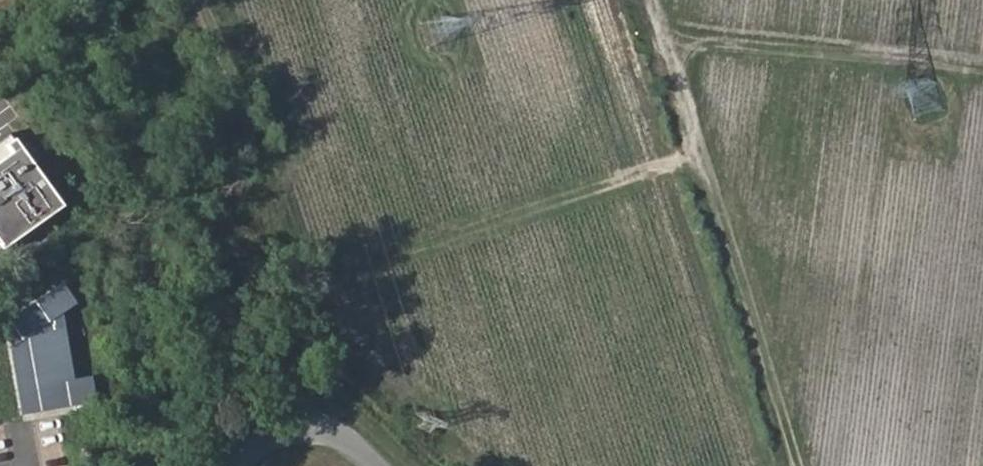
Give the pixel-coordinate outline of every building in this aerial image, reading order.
[(71,207),(0,108),(0,259),(71,207)] [(76,304),(62,283),(7,321),(23,414),(96,399),(91,375),(73,379),(62,313),(76,304)]
